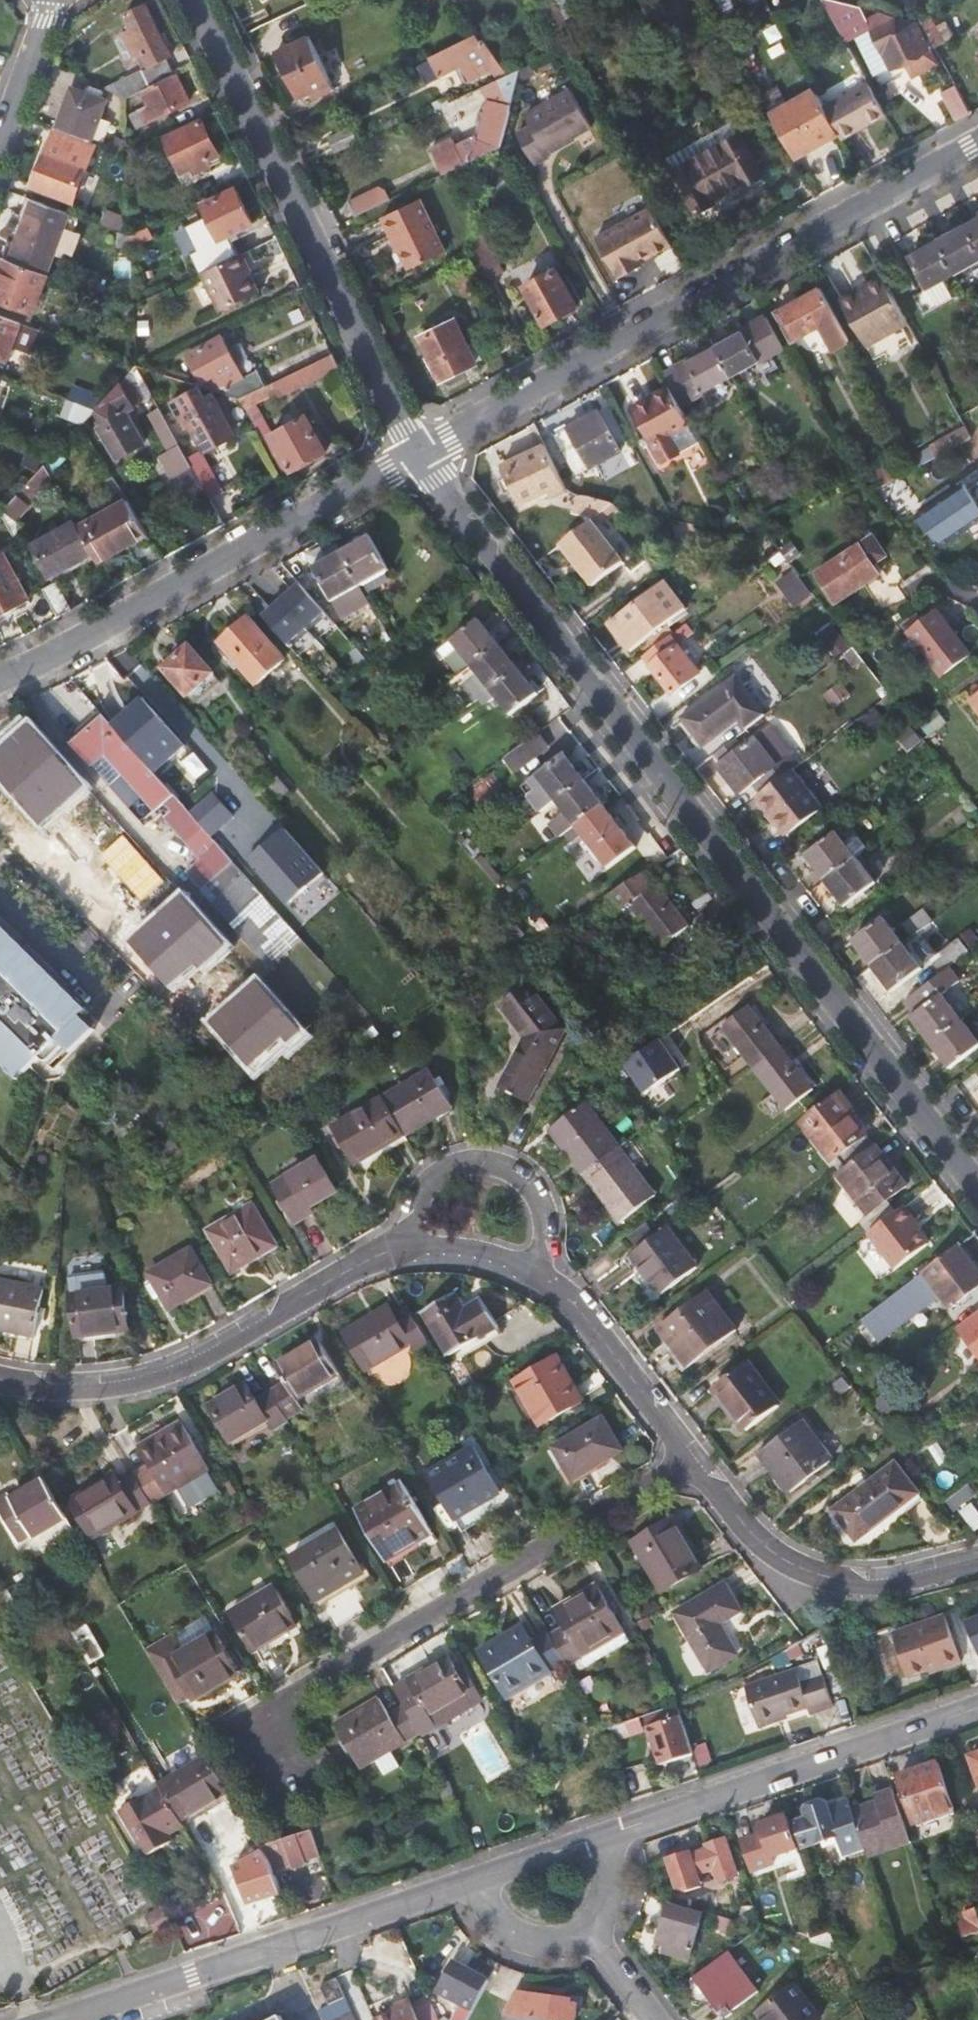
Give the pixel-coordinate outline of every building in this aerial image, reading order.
[(106,82),(124,88),(131,90),(146,83),(174,69),(166,53),(173,48),(149,0),(142,0),(128,7),(134,21),(124,27),(134,50),(145,45),(152,60),(106,82)] [(939,52),(923,22),(834,0),(824,0),(870,82),(912,59),(920,73),(940,63),(935,54),(939,52)] [(487,53),(504,77),(514,72),(495,46),(491,48),(484,31),(437,53),(445,72),(487,53)] [(301,96),(333,81),(310,34),(279,49),(301,96)] [(428,83),(440,78),(432,58),(420,62),(428,83)] [(523,68),(520,81),(538,72),(534,63),(523,68)] [(191,98),(177,68),(174,69),(146,83),(154,99),(143,104),(149,118),(191,98)] [(445,172),(467,161),(502,146),(505,132),(523,68),(514,72),(504,77),(486,85),(493,98),(489,112),(483,135),(478,136),(478,134),(459,143),(455,135),(433,145),(437,153),(445,172)] [(73,82),(57,124),(92,137),(108,96),(73,82)] [(946,89),(962,118),(972,113),(957,84),(946,89)] [(845,139),(889,114),(872,85),(829,109),(842,134),(845,139)] [(595,126),(573,89),(527,115),(534,126),(519,134),(537,165),(552,156),(549,152),(595,126)] [(818,89),(772,114),(797,159),(842,134),(829,109),(818,89)] [(483,135),(489,112),(481,109),(478,119),(481,120),(478,134),(478,136),(483,135)] [(221,149),(204,113),(165,131),(187,175),(211,163),(208,155),(221,149)] [(668,158),(675,171),(740,136),(733,122),(668,158)] [(361,138),(354,123),(326,137),(333,151),(361,138)] [(87,163),(98,139),(92,137),(57,124),(36,183),(74,198),(87,163)] [(763,178),(740,136),(675,171),(697,215),(714,206),(712,200),(743,183),(746,187),(763,178)] [(140,157),(135,145),(128,148),(127,149),(128,164),(140,157)] [(352,199),(358,213),(387,199),(381,186),(352,199)] [(256,222),(240,187),(207,203),(212,213),(189,224),(200,248),(193,251),(202,269),(204,269),(241,251),(233,233),(256,222)] [(409,268),(447,250),(423,197),(382,215),(392,237),(396,235),(401,245),(399,246),(409,268)] [(673,245),(652,207),(597,237),(619,277),(643,264),(642,261),(640,258),(650,253),(652,256),(673,245)] [(29,210),(12,256),(50,271),(67,225),(29,210)] [(965,225),(977,248),(977,218),(965,225)] [(150,234),(146,224),(131,231),(132,243),(150,234)] [(977,259),(977,248),(965,225),(938,241),(955,272),(977,259)] [(947,276),(955,272),(938,241),(911,255),(929,286),(918,292),(928,311),(958,295),(947,276)] [(261,289),(242,250),(241,251),(204,269),(222,307),(261,289)] [(642,261),(652,256),(650,253),(640,258),(642,261)] [(50,271),(12,256),(7,255),(0,275),(0,312),(23,320),(31,323),(50,271)] [(527,286),(547,323),(578,306),(558,269),(527,286)] [(896,300),(883,277),(868,286),(870,289),(859,295),(857,292),(842,300),(868,347),(910,324),(896,300)] [(794,342),(822,327),(835,350),(851,342),(838,318),(821,288),(777,313),(794,342)] [(129,315),(132,307),(124,304),(121,312),(129,315)] [(23,320),(0,312),(0,356),(8,359),(23,320)] [(768,317),(716,346),(733,377),(786,348),(768,317)] [(443,380),(476,363),(456,320),(422,336),(443,380)] [(207,377),(214,389),(242,399),(268,386),(260,370),(242,379),(218,332),(180,350),(197,381),(207,377)] [(733,377),(716,346),(663,376),(670,388),(681,407),(733,377)] [(298,387),(341,365),(335,352),(290,374),(298,387)] [(138,408),(157,397),(140,367),(137,363),(136,365),(121,382),(126,391),(128,389),(138,408)] [(123,417),(138,408),(128,389),(126,391),(121,382),(97,408),(87,419),(111,464),(139,448),(123,417)] [(247,408),(259,402),(281,392),(276,382),(268,386),(242,399),(247,408)] [(208,397),(202,385),(174,401),(183,417),(188,414),(205,445),(235,429),(224,407),(216,393),(208,397)] [(659,464),(700,441),(681,407),(670,388),(641,405),(661,440),(649,447),(659,464)] [(275,433),(259,402),(247,408),(264,439),(275,433)] [(172,454),(184,447),(165,411),(153,418),(172,454)] [(622,449),(600,411),(557,435),(576,469),(582,472),(622,449)] [(329,452),(310,415),(275,433),(295,470),(329,452)] [(958,448),(952,437),(933,448),(939,458),(958,448)] [(528,504),(569,481),(549,445),(507,469),(528,504)] [(176,477),(194,467),(189,457),(184,447),(172,454),(165,457),(176,477)] [(204,450),(189,457),(194,467),(199,475),(212,499),(226,491),(204,450)] [(9,525),(54,478),(46,464),(2,513),(9,525)] [(977,523),(977,499),(969,485),(920,517),(941,548),(977,523)] [(130,500),(81,527),(95,552),(100,561),(151,533),(130,500)] [(95,552),(81,527),(77,519),(33,542),(51,576),(95,552)] [(592,523),(561,547),(593,588),(624,565),(592,523)] [(333,535),(306,550),(314,564),(341,549),(333,535)] [(842,604),(885,575),(877,563),(891,553),(880,535),(822,574),(842,604)] [(372,542),(345,556),(361,586),(388,572),(372,542)] [(29,598),(6,555),(0,558),(0,613),(29,598)] [(333,600),(361,586),(345,556),(318,571),(333,600)] [(791,594),(803,585),(794,574),(782,583),(791,594)] [(648,640),(656,651),(671,638),(676,635),(668,625),(687,610),(666,583),(611,625),(632,652),(648,640)] [(62,587),(48,595),(60,617),(74,609),(62,587)] [(266,621),(290,648),(327,615),(303,588),(266,621)] [(914,633),(912,635),(942,676),(971,654),(941,613),(928,623),(922,616),(909,626),(914,633)] [(257,686),(284,662),(248,622),(220,645),(257,686)] [(441,653),(458,677),(499,645),(482,622),(441,653)] [(693,634),(687,626),(676,635),(671,638),(677,646),(693,634)] [(455,679),(474,704),(490,691),(518,670),(499,645),(458,677),(455,679)] [(196,702),(222,680),(193,647),(168,669),(196,702)] [(856,647),(848,653),(857,665),(865,659),(856,647)] [(653,668),(674,695),(699,676),(678,649),(653,668)] [(537,695),(518,670),(490,691),(508,717),(537,695)] [(740,723),(747,732),(766,717),(737,680),(684,720),(707,748),(740,723)] [(153,708),(123,734),(155,770),(185,744),(153,708)] [(269,966),(302,938),(168,786),(155,770),(123,734),(105,714),(74,741),(143,820),(163,802),(171,810),(163,818),(198,859),(185,871),(269,966)] [(754,785),(761,795),(792,772),(803,763),(796,753),(775,726),(757,739),(721,767),(742,794),(754,785)] [(550,748),(539,734),(507,758),(518,773),(550,748)] [(542,813),(556,801),(584,781),(564,754),(522,787),(542,813)] [(820,809),(792,772),(761,795),(790,833),(820,809)] [(602,805),(584,781),(556,801),(575,826),(602,805)] [(621,830),(602,805),(575,826),(594,852),(621,830)] [(298,889),(302,893),(326,872),(286,826),(250,857),(287,899),(298,889)] [(852,837),(844,843),(837,833),(807,856),(827,882),(856,859),(868,850),(859,839),(852,837)] [(116,903),(132,910),(128,918),(147,927),(162,895),(153,891),(155,886),(128,873),(133,863),(88,842),(81,858),(88,861),(81,876),(120,894),(116,903)] [(876,884),(856,859),(827,882),(847,907),(876,884)] [(690,926),(649,872),(608,898),(619,913),(630,905),(662,946),(690,926)] [(902,926),(911,938),(931,923),(922,911),(902,926)] [(854,941),(873,968),(903,945),(883,919),(854,941)] [(20,1082),(60,1042),(83,1018),(89,1012),(0,925),(0,1062),(20,1082)] [(926,958),(911,938),(903,945),(918,964),(926,958)] [(934,962),(944,975),(951,969),(970,955),(960,942),(934,962)] [(923,970),(918,964),(903,945),(873,968),(893,993),(923,970)] [(962,983),(951,969),(944,975),(908,1003),(917,1015),(912,1018),(932,1044),(962,1022),(943,998),(962,983)] [(531,1040),(505,1090),(531,1104),(568,1032),(532,988),(506,1008),(531,1040)] [(723,1026),(755,1068),(783,1046),(751,1005),(723,1026)] [(962,1022),(932,1044),(952,1070),(977,1049),(977,1043),(962,1022)] [(628,1066),(649,1097),(685,1072),(663,1042),(628,1066)] [(814,1088),(783,1046),(755,1068),(787,1109),(814,1088)] [(454,1111),(443,1092),(439,1085),(433,1074),(387,1101),(408,1137),(454,1111)] [(444,1081),(439,1085),(443,1092),(449,1089),(444,1081)] [(803,1120),(842,1171),(843,1170),(877,1144),(859,1120),(862,1117),(841,1090),(803,1120)] [(360,1166),(408,1137),(387,1101),(386,1100),(338,1128),(360,1166)] [(553,1133),(587,1178),(620,1152),(586,1109),(553,1133)] [(860,1220),(869,1233),(899,1210),(890,1197),(908,1183),(878,1143),(877,1144),(843,1170),(842,1171),(841,1171),(871,1212),(860,1220)] [(656,1200),(620,1152),(587,1178),(623,1226),(656,1200)] [(340,1195),(322,1165),(280,1189),(300,1225),(315,1216),(312,1211),(340,1195)] [(915,1220),(904,1206),(899,1210),(869,1233),(868,1233),(895,1269),(928,1244),(912,1223),(915,1220)] [(234,1273),(249,1264),(247,1259),(274,1244),(253,1209),(211,1233),(234,1273)] [(699,1272),(669,1233),(635,1259),(664,1298),(699,1272)] [(276,1248),(274,1244),(247,1259),(249,1264),(276,1248)] [(959,1244),(862,1319),(879,1342),(941,1295),(951,1307),(977,1287),(977,1270),(959,1244)] [(213,1288),(192,1253),(152,1277),(173,1311),(213,1288)] [(106,1281),(71,1285),(78,1340),(129,1334),(124,1291),(108,1293),(106,1281)] [(46,1294),(0,1282),(0,1330),(34,1339),(46,1294)] [(709,1296),(669,1327),(681,1343),(675,1349),(678,1353),(688,1367),(691,1370),(739,1335),(709,1296)] [(427,1314),(451,1356),(497,1330),(482,1304),(465,1314),(455,1297),(427,1314)] [(418,1352),(430,1345),(415,1319),(401,1327),(391,1311),(348,1336),(370,1372),(414,1347),(418,1352)] [(958,1328),(977,1353),(977,1312),(958,1328)] [(662,1332),(675,1349),(681,1343),(669,1327),(662,1332)] [(289,1386),(274,1395),(290,1421),(348,1388),(323,1345),(281,1369),(289,1386)] [(682,1372),(688,1367),(678,1353),(672,1358),(682,1372)] [(516,1383),(543,1427),(583,1404),(572,1386),(569,1389),(553,1361),(516,1383)] [(748,1432),(779,1409),(747,1368),(716,1390),(748,1432)] [(275,1434),(291,1425),(290,1421),(274,1395),(259,1404),(250,1388),(213,1410),(235,1445),(269,1425),(275,1434)] [(623,1452),(605,1421),(556,1450),(573,1481),(623,1452)] [(153,1465),(137,1475),(153,1502),(210,1468),(184,1423),(143,1447),(153,1465)] [(791,1491),(830,1461),(801,1423),(761,1453),(791,1491)] [(501,1494),(476,1450),(430,1476),(456,1520),(501,1494)] [(918,1494),(896,1464),(832,1511),(855,1541),(918,1494)] [(95,1536),(153,1502),(137,1475),(136,1473),(121,1481),(117,1475),(73,1501),(95,1536)] [(69,1520),(46,1481),(15,1499),(11,1495),(0,1502),(0,1512),(18,1542),(32,1534),(36,1540),(69,1520)] [(389,1561),(422,1542),(417,1534),(431,1526),(409,1488),(393,1497),(391,1493),(359,1511),(389,1561)] [(662,1590),(700,1568),(670,1519),(633,1541),(662,1590)] [(435,1534),(431,1526),(417,1534),(422,1542),(435,1534)] [(364,1575),(338,1531),(293,1557),(319,1601),(364,1575)] [(676,1612),(703,1657),(729,1644),(718,1624),(739,1610),(736,1604),(740,1602),(727,1581),(676,1612)] [(566,1628),(552,1638),(568,1665),(591,1651),(598,1662),(632,1641),(600,1586),(557,1612),(566,1628)] [(299,1624),(277,1587),(235,1612),(257,1648),(299,1624)] [(964,1622),(977,1654),(977,1616),(964,1622)] [(959,1666),(943,1618),(886,1638),(901,1682),(934,1670),(935,1674),(959,1666)] [(510,1699),(568,1665),(552,1638),(549,1632),(534,1640),(526,1625),(511,1634),(514,1639),(504,1645),(501,1639),(482,1651),(510,1699)] [(511,1634),(501,1639),(504,1645),(514,1639),(511,1634)] [(241,1672),(219,1636),(177,1661),(199,1697),(241,1672)] [(735,1653),(729,1644),(703,1657),(709,1668),(713,1667),(735,1653)] [(422,1697),(407,1706),(422,1734),(483,1698),(471,1677),(466,1680),(453,1657),(414,1680),(422,1697)] [(746,1696),(759,1734),(833,1711),(823,1682),(801,1689),(798,1679),(746,1696)] [(402,1746),(422,1734),(407,1706),(394,1715),(383,1697),(338,1724),(364,1768),(385,1756),(395,1771),(411,1761),(402,1746)] [(643,1716),(660,1766),(694,1754),(676,1704),(643,1716)] [(626,1721),(619,1724),(623,1736),(630,1734),(626,1721)] [(609,1741),(623,1736),(619,1724),(605,1728),(609,1741)] [(182,1817),(230,1789),(209,1754),(161,1783),(182,1816),(182,1817)] [(917,1823),(955,1809),(939,1763),(900,1777),(917,1823)] [(146,1847),(163,1837),(159,1829),(165,1825),(182,1816),(161,1783),(161,1781),(121,1804),(146,1847)] [(446,1801),(455,1797),(450,1781),(440,1784),(446,1801)] [(870,1859),(912,1844),(894,1790),(877,1795),(878,1798),(851,1807),(858,1826),(867,1851),(870,1859)] [(806,1849),(839,1838),(846,1858),(867,1851),(858,1826),(851,1807),(848,1796),(827,1803),(820,1799),(810,1802),(809,1810),(805,1812),(809,1822),(798,1826),(806,1849)] [(774,1858),(799,1850),(788,1817),(763,1826),(767,1838),(747,1845),(757,1871),(776,1864),(774,1858)] [(170,1833),(165,1825),(159,1829),(163,1837),(170,1833)] [(270,1858),(315,1836),(312,1826),(262,1843),(270,1858)] [(306,1859),(321,1853),(315,1836),(270,1858),(274,1870),(289,1865),(290,1869),(307,1863),(306,1859)] [(706,1878),(717,1874),(721,1884),(739,1878),(726,1841),(708,1847),(710,1852),(698,1856),(676,1864),(685,1889),(691,1894),(709,1888),(706,1878)] [(965,1934),(977,1930),(977,1912),(976,1906),(965,1910),(968,1918),(961,1920),(965,1934)] [(670,1909),(659,1946),(671,1950),(669,1955),(689,1962),(702,1918),(670,1909)] [(730,1953),(692,1982),(721,2019),(727,2019),(734,2015),(732,2013),(759,1993),(730,1953)] [(489,1982),(457,1965),(442,1993),(463,2005),(455,2019),(468,2019),(489,1982)] [(336,1972),(320,1979),(328,1999),(316,2004),(323,2019),(357,2019),(336,1972)] [(794,1987),(758,2014),(763,2019),(819,2019),(794,1987)] [(517,1994),(506,2016),(506,2019),(575,2019),(577,2006),(570,2006),(571,2001),(517,1994)] [(379,2016),(373,2018),(374,2019),(418,2019),(410,2002),(379,2016)]
